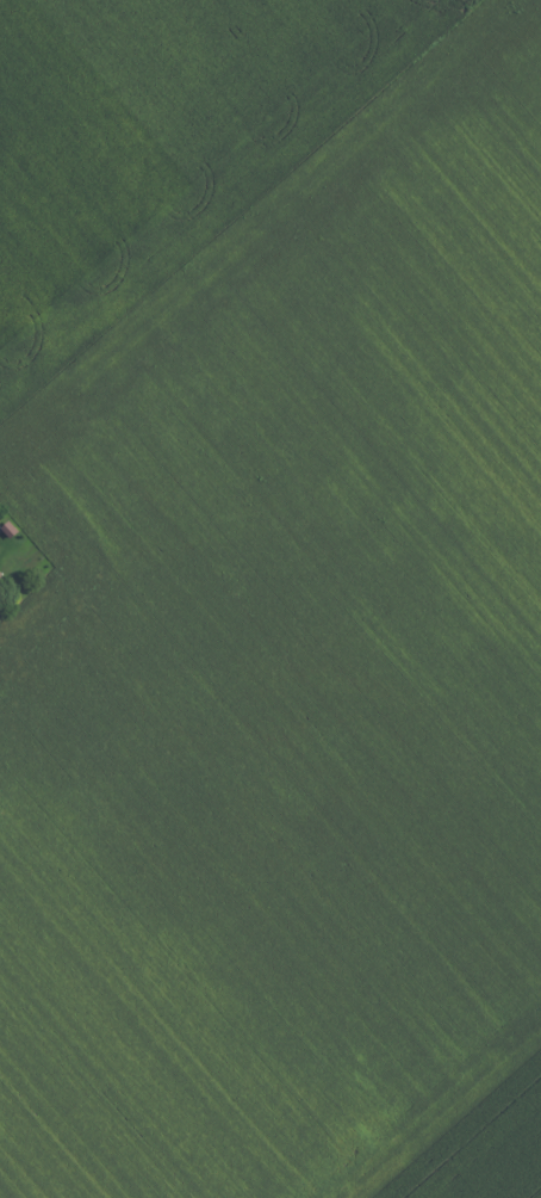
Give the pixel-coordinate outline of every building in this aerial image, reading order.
[(9,584),(0,573),(0,592),(9,584)]
